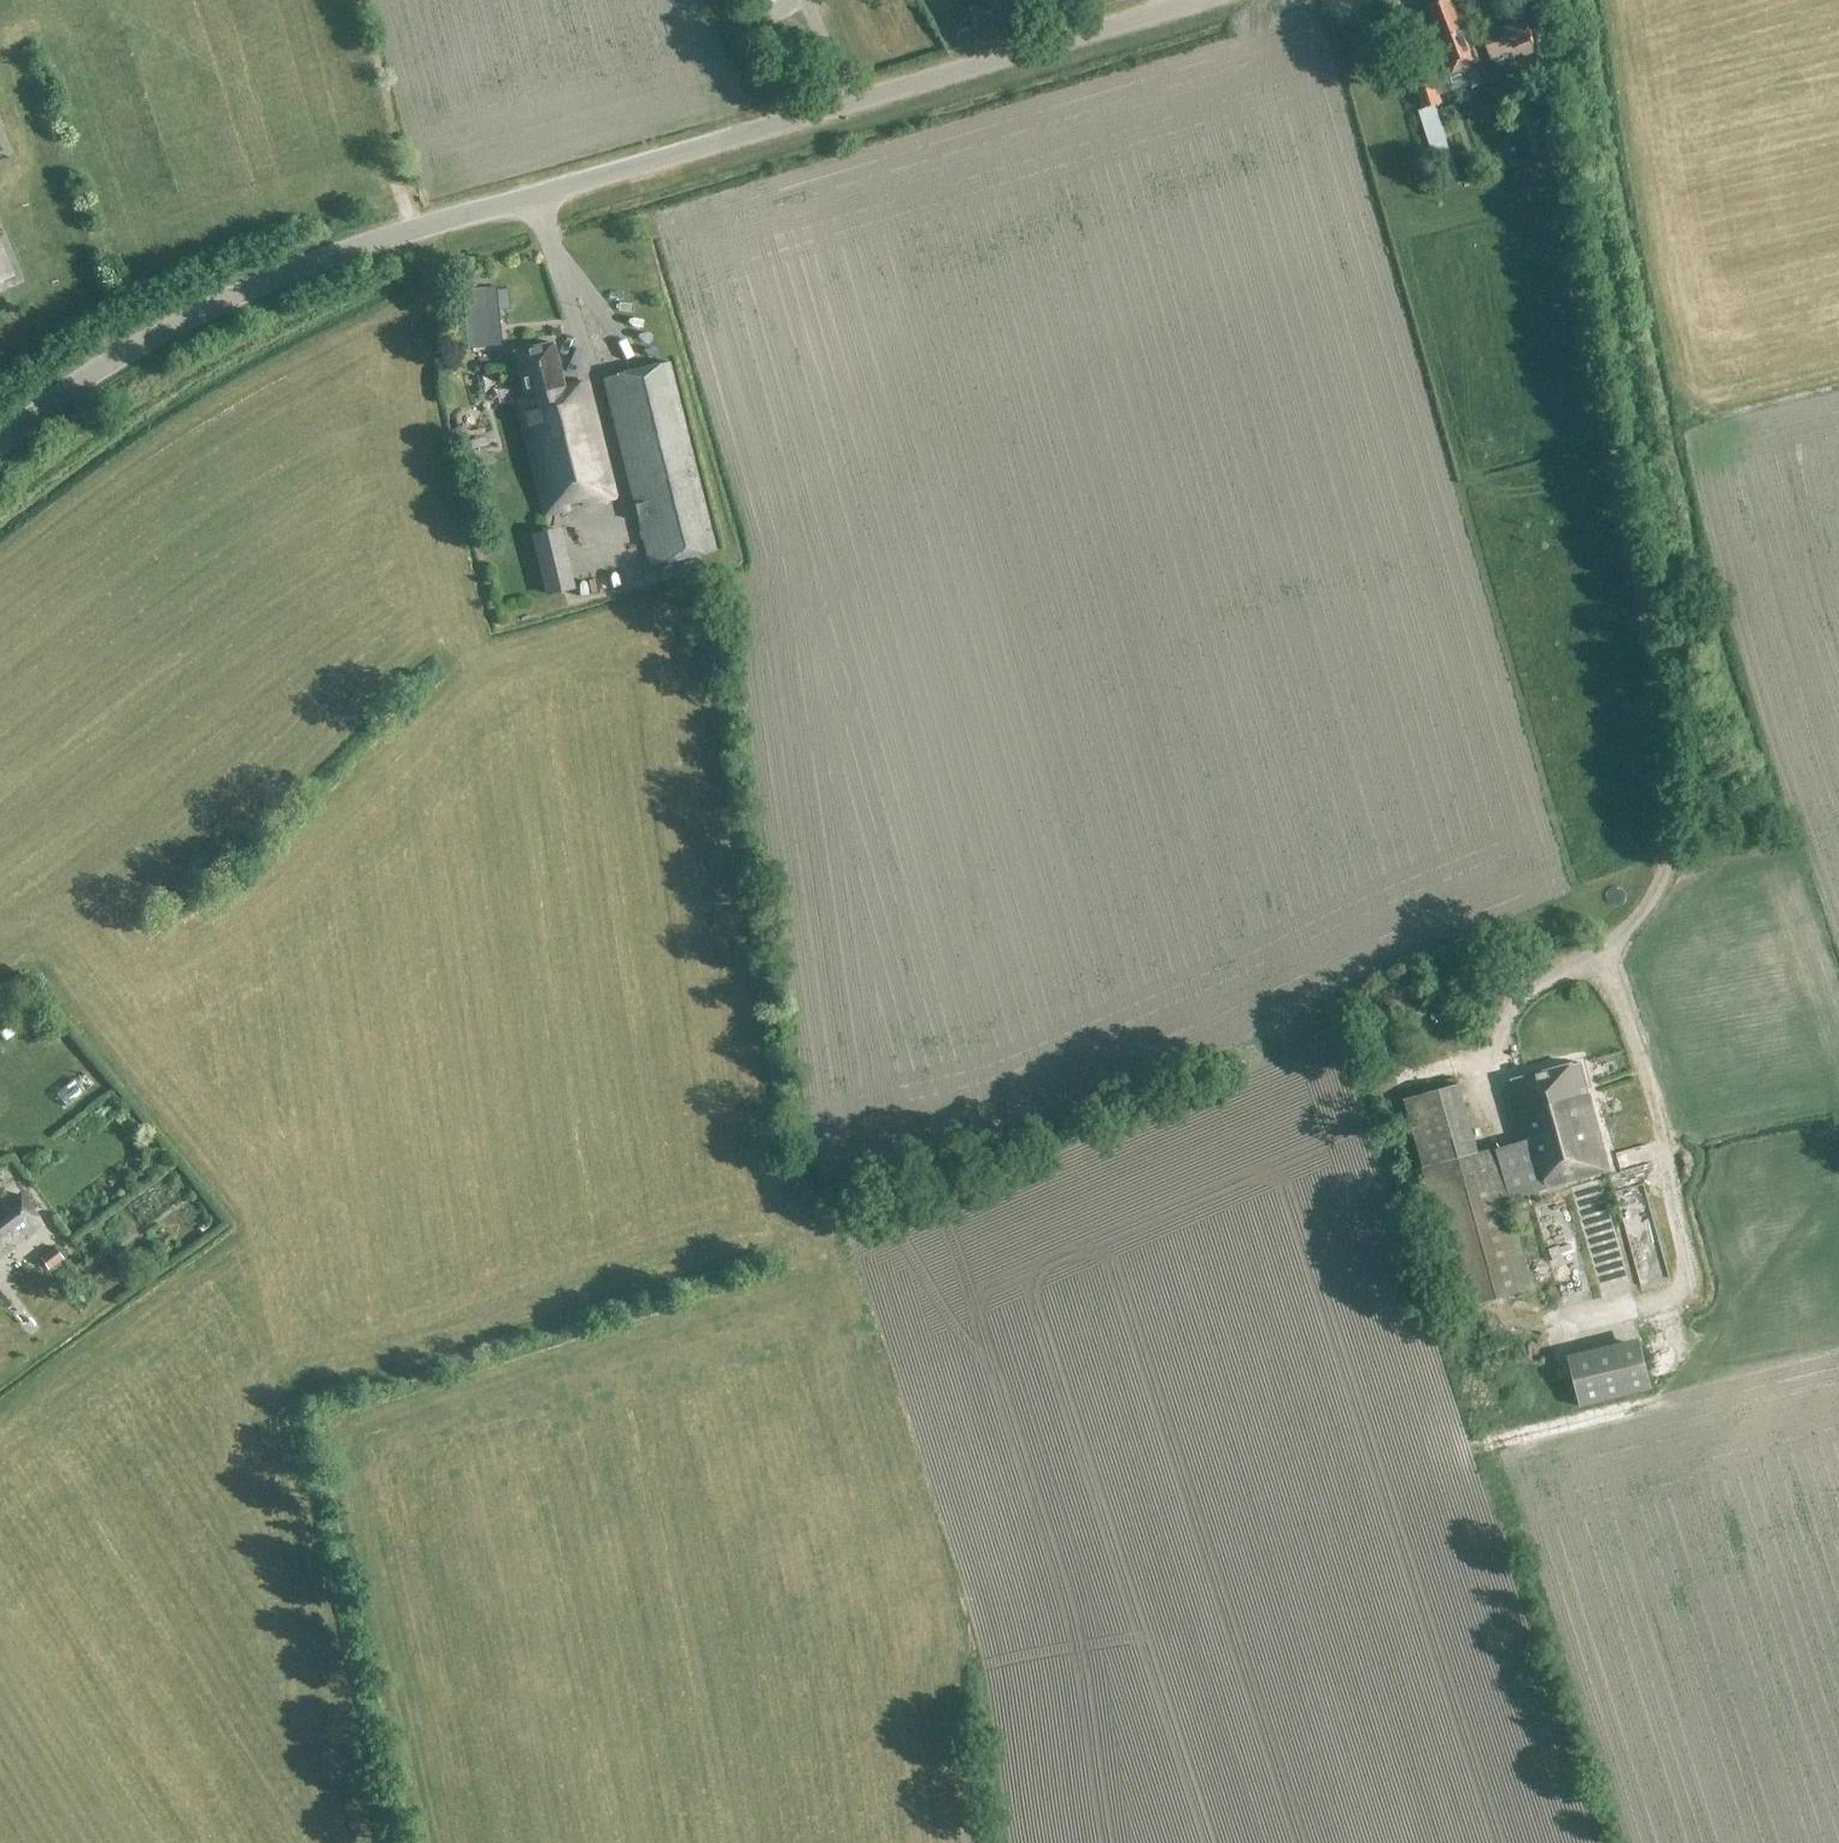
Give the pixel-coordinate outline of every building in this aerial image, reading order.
[(1428,72),(1410,79),(1422,110),(1440,103),(1437,95),(1467,84),(1462,72),(1480,65),(1460,14),(1457,15),(1451,0),(1445,0),(1427,7),(1436,29),(1433,30),(1450,75),(1432,82),(1428,72)] [(1481,32),(1492,62),(1506,57),(1512,72),(1538,62),(1522,18),(1508,23),(1510,26),(1496,30),(1495,27),(1481,32)] [(11,277),(0,250),(0,281),(11,277)] [(500,346),(494,288),(463,291),(468,348),(500,346)] [(551,343),(511,353),(523,397),(516,398),(547,515),(568,510),(567,503),(580,500),(582,506),(613,498),(584,383),(563,389),(551,343)] [(602,377),(650,568),(715,551),(668,361),(602,377)] [(510,371),(497,375),(499,385),(512,381),(510,371)] [(614,565),(633,565),(633,550),(614,550),(614,565)] [(1478,1155),(1458,1085),(1403,1100),(1462,1308),(1531,1289),(1506,1198),(1608,1170),(1578,1064),(1505,1084),(1522,1142),(1478,1155)] [(1591,1184),(1579,1188),(1585,1207),(1597,1203),(1591,1184)] [(18,1198),(0,1212),(0,1255),(39,1225),(18,1198)] [(63,1259),(55,1248),(41,1260),(48,1271),(63,1259)] [(1641,1347),(1569,1364),(1580,1407),(1652,1389),(1641,1347)]
